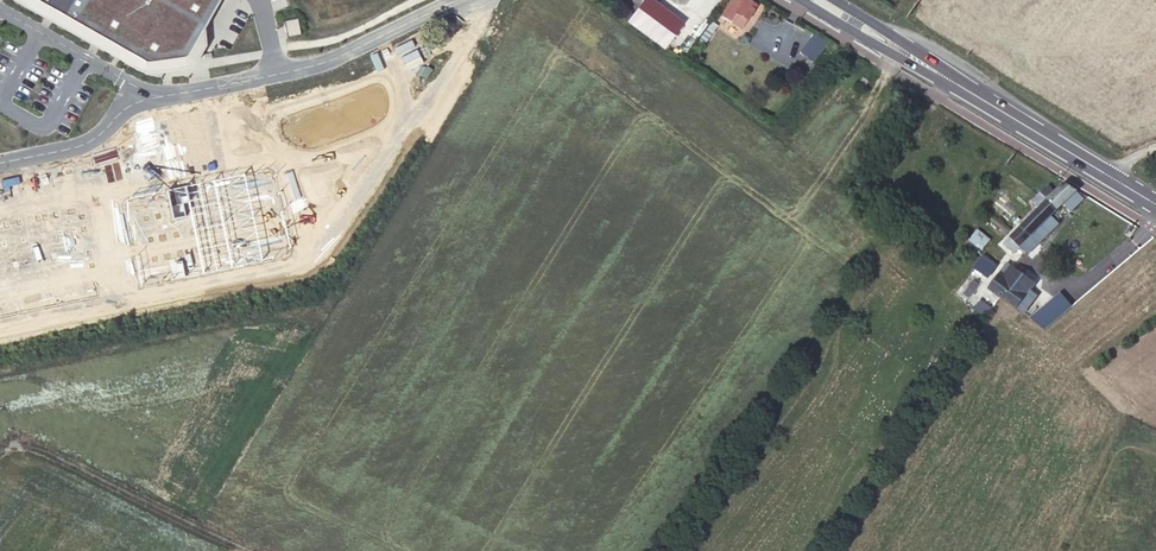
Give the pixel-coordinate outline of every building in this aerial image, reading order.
[(144,63),(188,57),(198,39),(202,33),(204,29),(211,17),(216,9),(221,0),(32,0),(144,63)] [(627,21),(663,47),(680,23),(648,0),(642,0),(627,21)] [(746,0),(730,0),(720,15),(741,28),(755,6),(746,0)] [(285,26),(287,38),(301,35),(297,19),(284,22),(285,26)] [(717,25),(712,22),(696,43),(701,47),(717,25)] [(824,44),(813,34),(800,51),(811,60),(824,44)] [(1041,208),(1022,226),(1031,237),(1037,231),(1045,239),(1059,225),(1051,218),(1064,205),(1072,213),(1084,201),(1076,194),(1078,192),(1065,185),(1054,195),(1048,188),(1034,201),(1041,208)] [(1031,237),(1022,226),(1005,243),(1014,253),(1020,247),(1021,248),(1032,237),(1031,237)] [(968,241),(980,250),(990,238),(978,229),(968,241)] [(1032,237),(1021,248),(1028,254),(1045,239),(1037,231),(1031,237),(1032,237)] [(994,264),(981,254),(972,267),(985,276),(994,264)] [(1033,280),(1011,265),(1004,275),(998,271),(988,285),(1015,305),(1028,287),(1033,280)] [(1035,292),(1028,287),(1015,305),(1022,310),(1035,292)] [(1055,290),(1035,305),(1044,318),(1065,303),(1055,290)] [(1035,305),(1025,313),(1035,320),(1041,320),(1044,318),(1035,305)]
